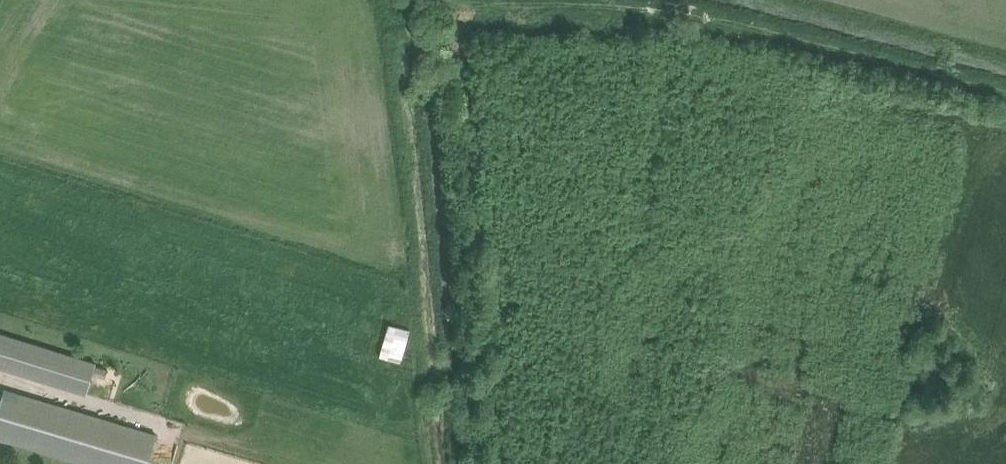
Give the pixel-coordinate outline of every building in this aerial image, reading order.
[(380,355),(401,361),(410,329),(389,323),(380,355)] [(0,333),(0,366),(87,393),(97,363),(0,333)] [(20,393),(23,381),(8,375),(4,389),(5,389),(0,404),(0,437),(90,463),(149,463),(158,434),(20,393)]
